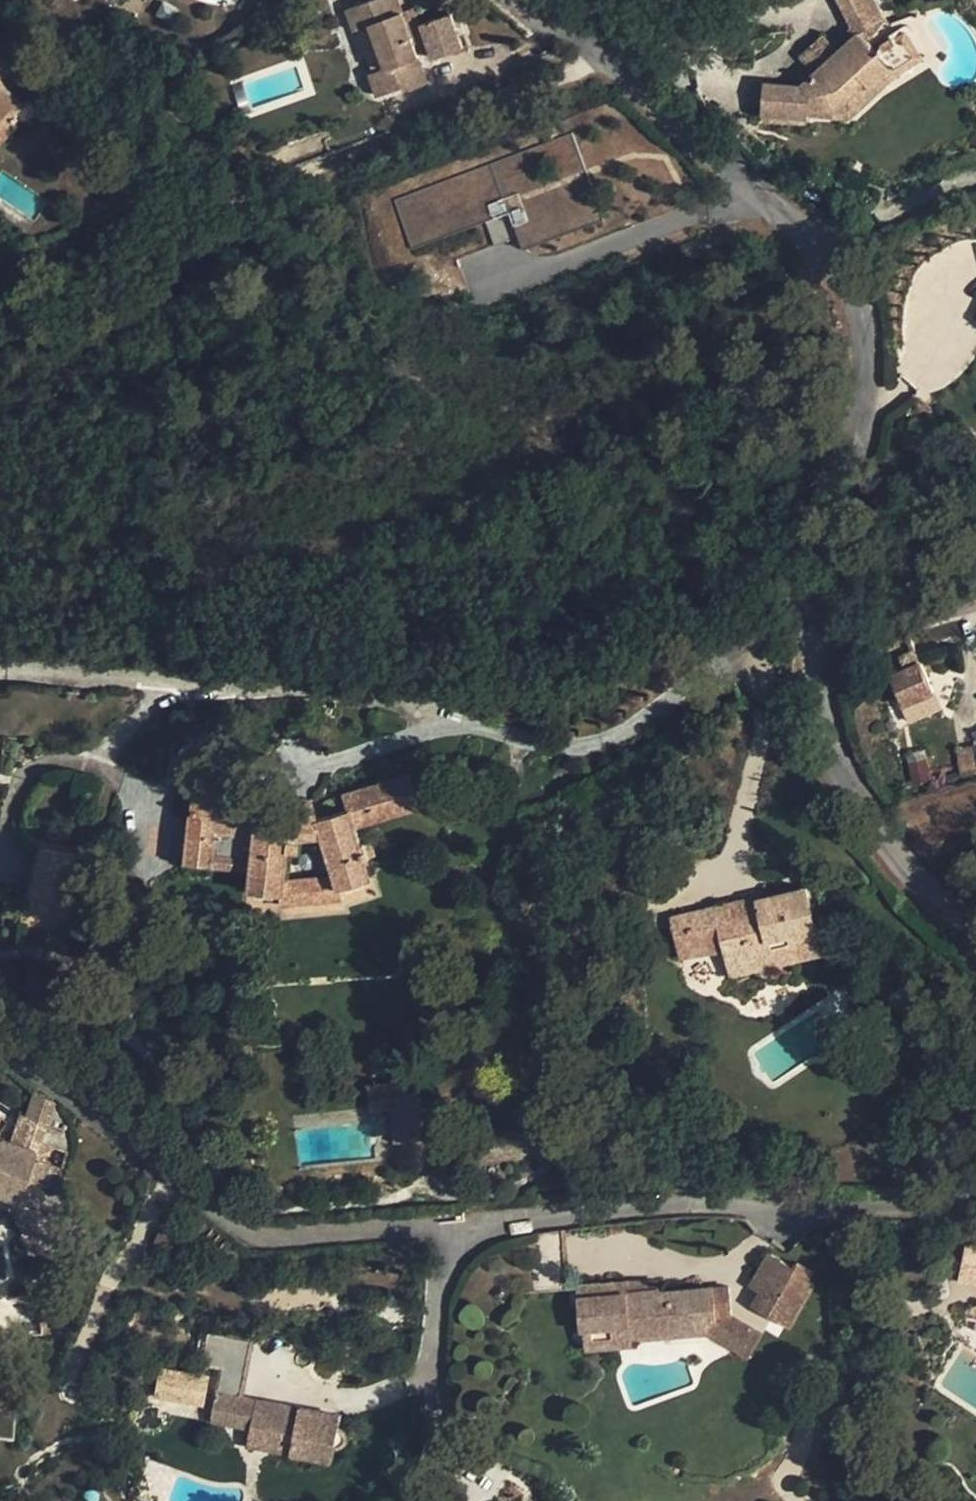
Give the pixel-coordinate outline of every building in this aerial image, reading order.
[(402,11),(398,0),(370,0),(347,9),(355,30),(359,29),(375,71),(371,73),(379,95),(408,84),(410,89),(428,82),(419,57),(414,44),(402,11)] [(885,17),(876,0),(840,0),(857,33),(860,31),(885,17)] [(402,11),(414,44),(426,39),(421,24),(414,7),(402,11)] [(450,13),(421,24),(426,39),(433,58),(462,48),(450,13)] [(885,17),(860,31),(870,42),(886,19),(885,17)] [(907,29),(876,49),(894,69),(899,75),(925,58),(907,29)] [(870,42),(860,31),(839,51),(815,72),(801,85),(764,82),(762,114),(809,118),(810,109),(835,111),(866,82),(873,89),(894,69),(876,49),(870,42)] [(800,56),(815,72),(839,51),(823,34),(800,56)] [(5,84),(28,61),(6,38),(0,45),(0,78),(5,84)] [(18,124),(13,113),(24,102),(5,84),(0,78),(0,142),(18,124)] [(810,109),(809,118),(847,120),(876,93),(873,89),(866,82),(835,111),(810,109)] [(808,126),(809,118),(762,114),(761,122),(808,126)] [(899,655),(905,668),(890,675),(904,705),(923,696),(933,693),(914,648),(899,655)] [(923,696),(904,705),(911,722),(930,713),(923,696)] [(961,773),(975,768),(975,760),(972,746),(954,752),(961,773)] [(905,760),(913,785),(931,779),(923,754),(905,760)] [(333,872),(337,885),(372,875),(356,825),(417,806),(407,774),(349,792),(354,806),(313,818),(289,819),(256,816),(258,802),(194,794),(185,860),(248,868),(246,887),(284,891),(286,876),(333,872)] [(290,811),(289,819),(313,818),(310,808),(290,811)] [(66,914),(76,852),(42,847),(31,908),(66,914)] [(333,872),(286,876),(284,891),(283,904),(341,899),(337,885),(333,872)] [(806,887),(717,909),(726,950),(732,975),(823,952),(806,887)] [(726,950),(717,909),(672,919),(682,960),(726,950)] [(424,1137),(418,1079),(388,1082),(391,1109),(394,1140),(424,1137)] [(18,1203),(9,1209),(21,1229),(19,1240),(27,1253),(37,1255),(54,1245),(58,1249),(71,1239),(31,1176),(56,1104),(32,1095),(23,1119),(0,1112),(0,1197),(18,1203)] [(574,1288),(570,1227),(528,1233),(504,1239),(507,1292),(574,1288)] [(965,1230),(961,1257),(975,1259),(975,1231),(965,1230)] [(798,1270),(769,1254),(755,1278),(770,1286),(758,1305),(791,1325),(814,1284),(796,1274),(798,1270)] [(961,1257),(959,1266),(975,1269),(975,1259),(961,1257)] [(770,1286),(755,1278),(750,1286),(759,1291),(753,1302),(758,1305),(770,1286)] [(975,1320),(975,1278),(972,1278),(965,1319),(975,1320)] [(203,1279),(198,1290),(210,1295),(214,1284),(203,1279)] [(577,1287),(578,1295),(627,1290),(626,1282),(577,1287)] [(635,1340),(706,1334),(705,1323),(716,1322),(715,1315),(733,1313),(730,1285),(660,1292),(659,1288),(627,1290),(578,1295),(580,1329),(583,1329),(584,1349),(635,1345),(635,1340)] [(706,1334),(748,1358),(763,1331),(733,1313),(715,1315),(716,1322),(705,1323),(706,1334)] [(253,1342),(228,1338),(226,1345),(206,1342),(202,1364),(222,1367),(211,1420),(252,1428),(249,1446),(333,1462),(336,1449),(340,1448),(344,1446),(347,1442),(347,1436),(344,1430),(340,1428),(342,1416),(244,1398),(253,1342)] [(26,1417),(30,1404),(8,1395),(4,1408),(26,1417)]
